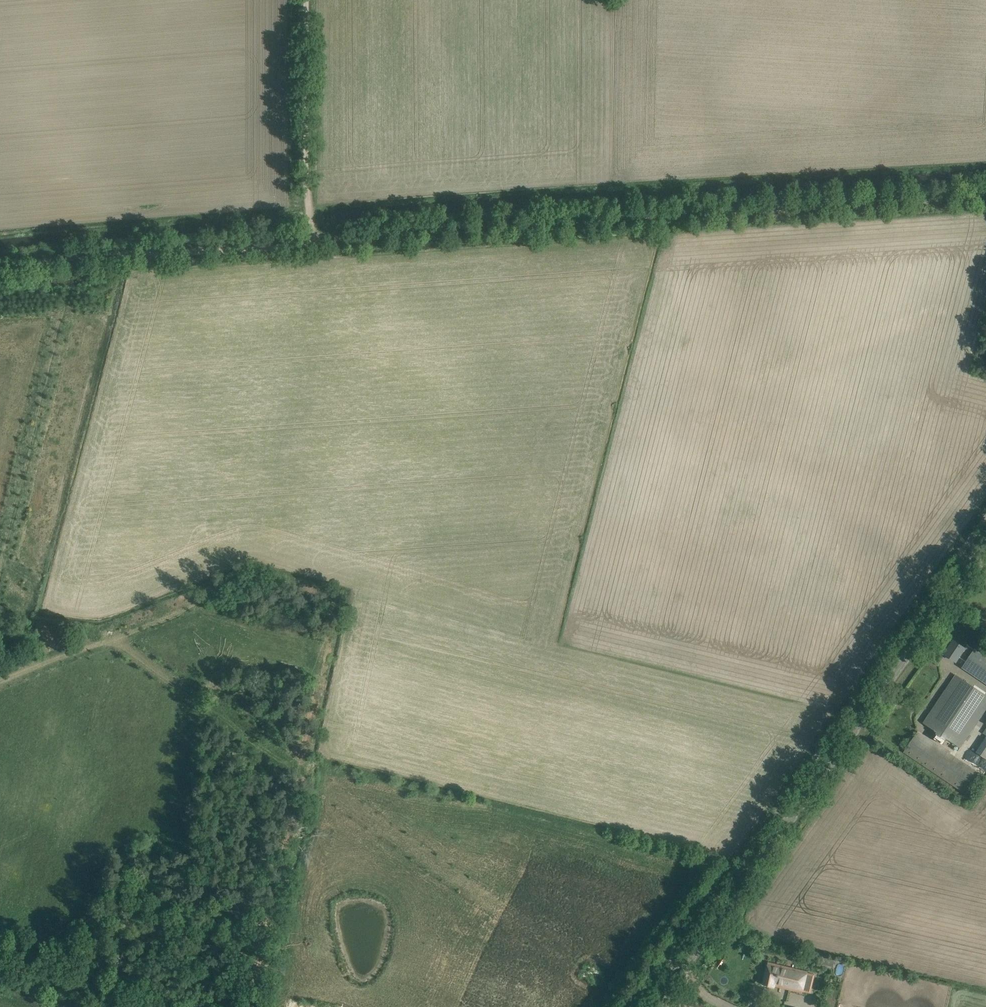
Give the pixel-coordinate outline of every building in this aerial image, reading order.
[(985,683),(985,658),(967,645),(965,648),(954,641),(945,654),(956,662),(960,656),(967,661),(962,667),(985,683)] [(923,723),(932,729),(960,748),(970,733),(978,722),(985,709),(985,695),(983,693),(973,686),(964,680),(956,675),(941,697),(933,708),(923,723)] [(977,752),(985,758),(985,737),(985,738),(977,752)] [(768,963),(763,984),(776,987),(776,985),(802,992),(803,991),(810,993),(815,975),(807,973),(807,972),(768,963)]
